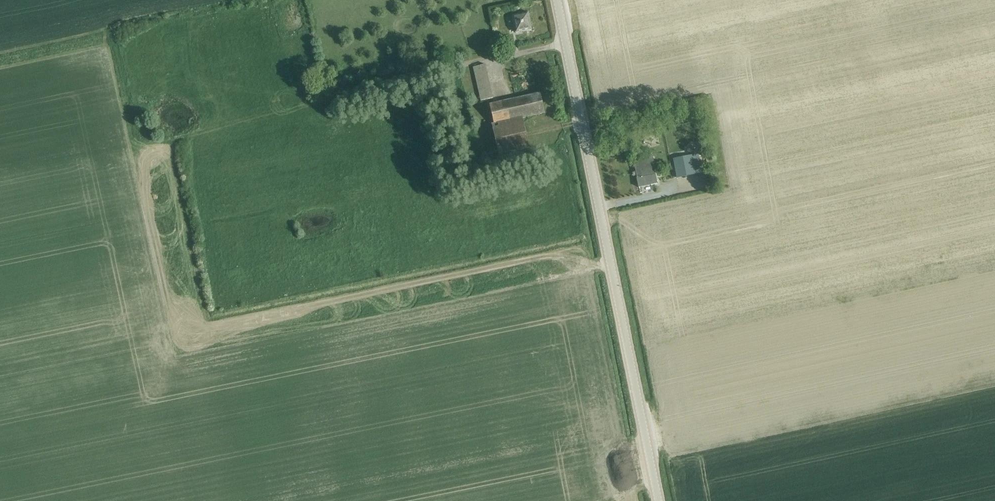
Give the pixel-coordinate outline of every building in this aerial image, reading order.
[(515,33),(532,30),(528,13),(512,16),(515,33)] [(481,101),(493,98),(485,65),(473,67),(481,101)] [(544,113),(540,93),(489,105),(494,125),(544,113)] [(698,154),(674,160),(677,178),(702,173),(698,154)] [(657,183),(654,171),(655,171),(652,157),(634,161),(636,169),(640,168),(641,174),(644,173),(644,177),(637,178),(639,187),(657,183)]
